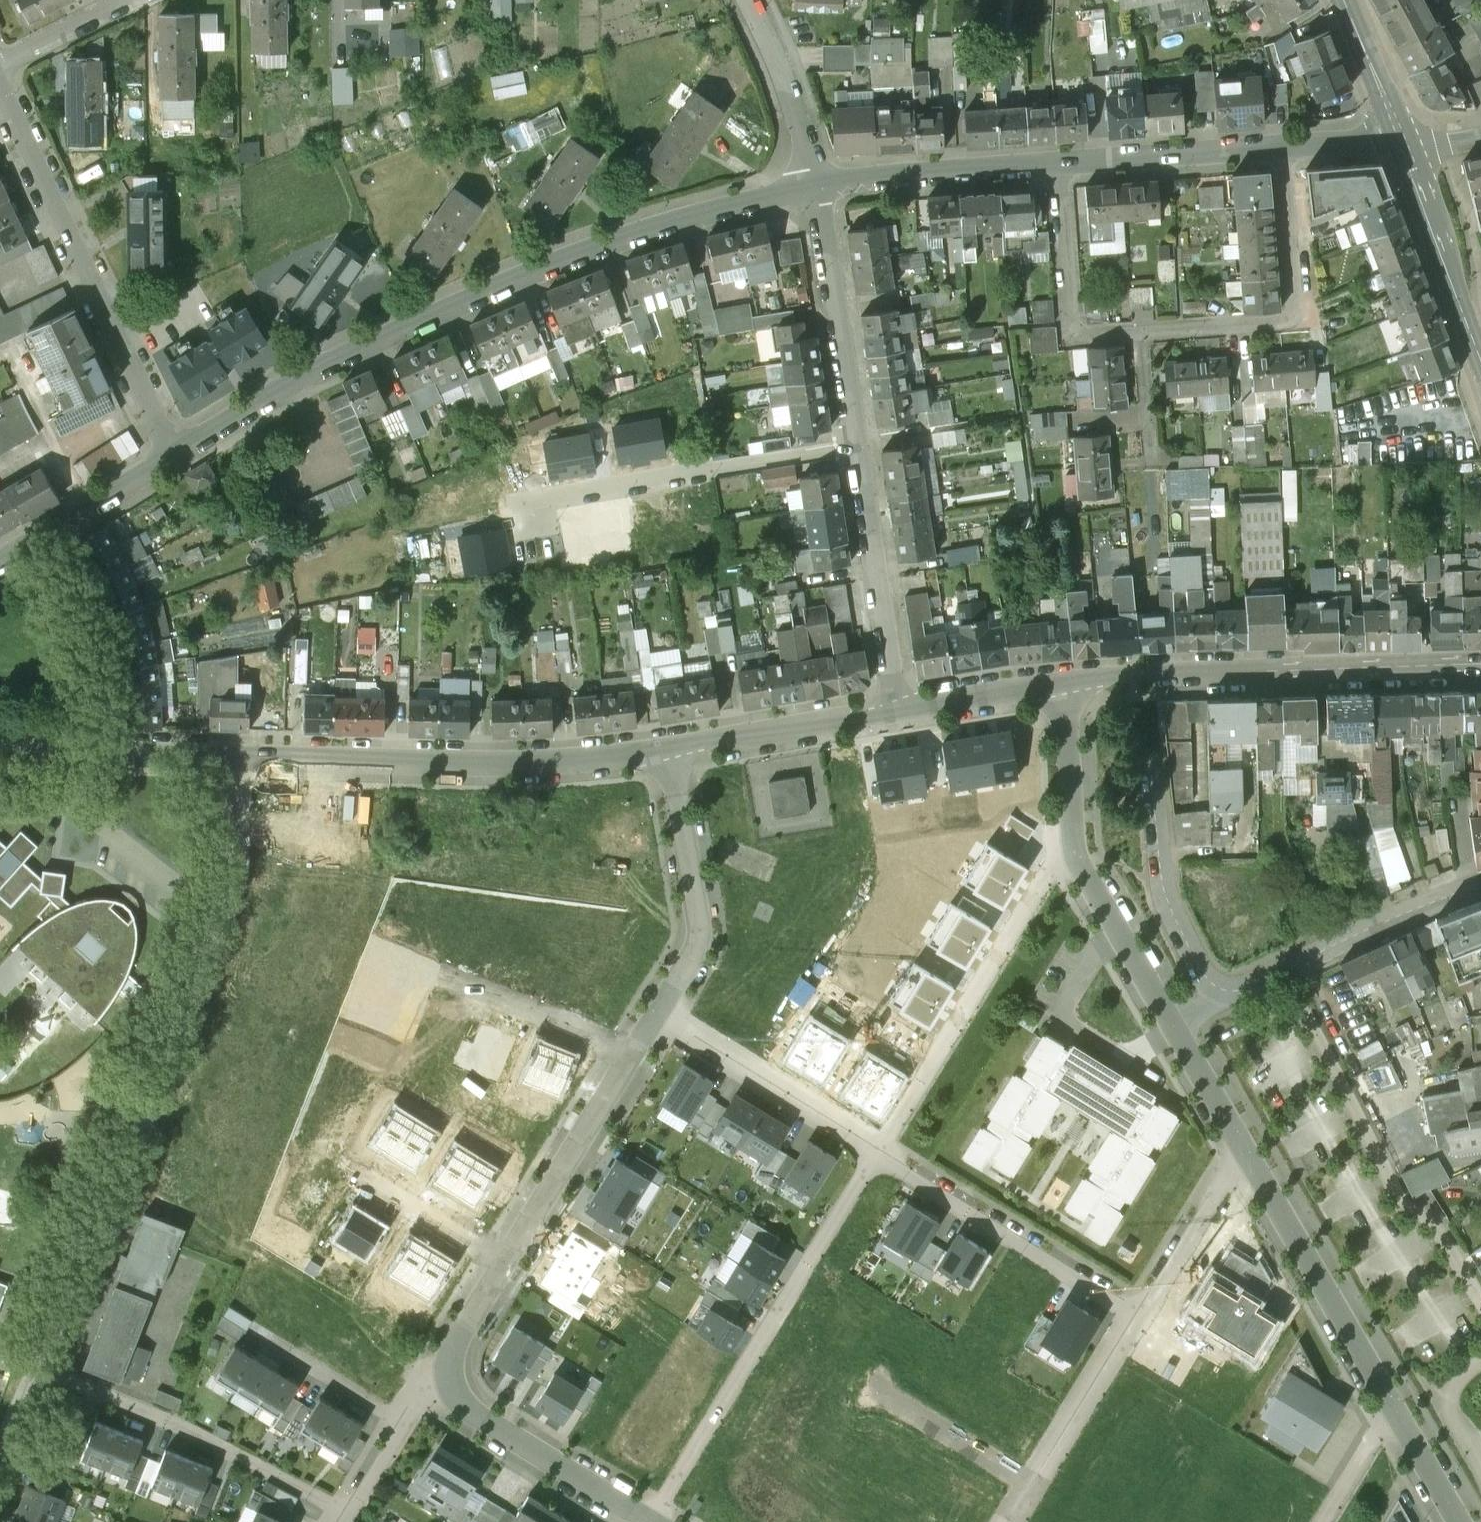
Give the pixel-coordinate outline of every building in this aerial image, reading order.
[(29,22),(61,6),(58,0),(18,0),(29,22)] [(252,23),(253,23),(254,52),(286,52),(285,19),(287,19),(287,2),(285,2),(285,0),(251,0),(252,23)] [(491,22),(514,21),(513,0),(490,0),(491,22)] [(793,9),(842,12),(843,4),(861,4),(861,0),(794,0),(793,9)] [(1120,9),(1162,0),(1118,0),(1120,9)] [(1246,14),(1248,17),(1241,22),(1244,27),(1277,5),(1274,0),(1267,0),(1259,5),(1246,14)] [(1277,5),(1288,21),(1317,2),(1316,0),(1274,0),(1277,5)] [(1398,50),(1439,29),(1433,17),(1435,16),(1426,0),(1371,0),(1398,50)] [(1480,0),(1455,0),(1464,16),(1480,8),(1480,1),(1480,0)] [(193,15),(160,15),(161,44),(159,44),(160,69),(161,69),(162,98),(194,97),(193,64),(195,64),(195,48),(193,48),(193,15)] [(1092,52),(1106,51),(1104,20),(1090,20),(1092,52)] [(390,27),(391,54),(421,53),(420,26),(390,27)] [(1328,29),(1295,43),(1299,54),(1283,60),(1290,80),(1287,82),(1302,72),(1306,70),(1339,58),(1328,29)] [(1439,29),(1398,50),(1411,74),(1443,59),(1453,55),(1439,29)] [(953,39),(928,40),(929,68),(953,67),(953,55),(953,39)] [(856,46),(823,46),(823,72),(856,72),(856,46)] [(1339,58),(1306,70),(1317,100),(1350,87),(1339,58)] [(1411,74),(1409,75),(1420,97),(1428,105),(1435,108),(1447,105),(1448,105),(1450,109),(1467,110),(1463,98),(1455,82),(1458,81),(1453,70),(1450,72),(1443,59),(1411,74)] [(101,93),(100,60),(68,60),(69,90),(67,90),(67,114),(69,114),(69,143),(102,143),(101,110),(103,110),(102,93),(101,93)] [(911,61),(871,63),(872,86),(913,85),(912,69),(911,61)] [(335,64),(334,94),(354,94),(355,64),(335,64)] [(1008,65),(995,66),(995,73),(996,90),(1007,90),(1006,85),(1009,85),(1008,65)] [(928,73),(917,74),(917,68),(912,69),(913,85),(914,109),(915,115),(925,114),(923,94),(929,93),(928,73)] [(496,99),(529,92),(525,69),(492,75),(496,99)] [(988,110),(966,112),(968,147),(999,145),(996,90),(995,73),(983,73),(985,103),(987,105),(988,110)] [(1213,73),(1198,74),(1201,108),(1216,107),(1214,81),(1213,73)] [(1260,77),(1214,81),(1218,128),(1264,125),(1260,77)] [(1468,85),(1477,108),(1480,106),(1480,79),(1468,85)] [(1287,82),(1274,85),(1276,103),(1289,102),(1287,82)] [(1142,86),(1106,88),(1110,136),(1145,134),(1143,96),(1142,86)] [(1180,88),(1159,90),(1159,95),(1143,96),(1145,134),(1183,132),(1180,88)] [(1025,106),(1007,107),(1007,90),(996,90),(999,145),(1027,144),(1025,106)] [(673,122),(664,135),(664,136),(643,166),(671,185),(690,158),(704,139),(703,138),(722,111),(695,92),(674,122),(673,122)] [(1084,101),(1054,103),(1056,141),(1087,139),(1084,101)] [(1054,103),(1025,106),(1027,144),(1056,141),(1054,103)] [(873,106),(833,109),(835,152),(876,149),(874,112),(873,106)] [(548,134),(566,127),(560,109),(553,111),(556,119),(544,123),(548,134)] [(891,111),(874,112),(876,149),(876,153),(917,151),(915,115),(914,109),(903,110),(903,109),(891,110),(891,111)] [(925,114),(915,115),(917,151),(944,149),(942,113),(925,114)] [(551,165),(542,178),(543,179),(524,207),(551,225),(567,201),(569,202),(583,182),(581,181),(598,157),(571,139),(552,166),(551,165)] [(1463,162),(1476,217),(1480,231),(1480,158),(1463,162)] [(1380,164),(1306,169),(1312,227),(1341,216),(1337,206),(1354,200),(1357,209),(1392,196),(1380,164)] [(1270,172),(1233,175),(1236,208),(1238,208),(1273,206),(1270,172)] [(156,175),(127,175),(122,178),(130,191),(157,190),(156,175)] [(10,198),(1,178),(0,178),(0,203),(10,198)] [(1157,181),(1121,183),(1124,218),(1160,216),(1157,181)] [(1121,183),(1086,186),(1089,221),(1124,218),(1121,183)] [(435,217),(434,216),(424,229),(426,230),(407,257),(433,276),(450,252),(451,253),(465,233),(464,232),(480,208),(454,189),(435,217)] [(157,190),(130,191),(131,220),(129,220),(129,245),(131,245),(132,274),(164,273),(163,240),(165,240),(165,224),(163,224),(162,190),(157,190)] [(1032,190),(998,193),(1001,229),(1003,255),(1050,252),(1048,231),(1035,232),(1034,223),(1040,223),(1038,208),(1033,208),(1032,190)] [(998,193),(958,196),(961,232),(962,247),(975,246),(974,231),(1001,229),(998,193)] [(958,196),(928,198),(930,234),(961,232),(958,196)] [(1392,196),(1357,209),(1362,221),(1344,227),(1352,246),(1368,240),(1404,226),(1392,196)] [(0,203),(0,227),(20,218),(10,198),(0,203)] [(1273,206),(1238,208),(1241,245),(1276,242),(1273,206)] [(0,227),(0,250),(29,237),(20,218),(0,227)] [(765,223),(736,230),(744,264),(749,283),(776,276),(772,257),(773,256),(765,223)] [(1404,226),(1368,240),(1381,274),(1417,260),(1404,226)] [(883,227),(848,232),(853,263),(888,257),(883,227)] [(736,230),(707,237),(715,271),(744,264),(736,230)] [(928,230),(918,231),(918,232),(916,232),(919,251),(929,250),(928,230)] [(0,250),(0,263),(23,253),(34,248),(29,237),(0,250)] [(800,238),(776,241),(780,265),(804,261),(800,238)] [(317,268),(308,281),(309,282),(290,309),(316,328),(333,304),(334,305),(348,285),(347,284),(364,260),(337,242),(318,269),(317,268)] [(683,242),(654,252),(664,285),(668,298),(693,291),(692,285),(692,282),(693,282),(692,276),(693,276),(683,242)] [(1276,242),(1241,245),(1244,281),(1279,278),(1276,242)] [(34,248),(23,253),(39,286),(59,276),(44,244),(34,248)] [(975,246),(962,247),(963,261),(976,260),(975,246)] [(654,252),(625,261),(636,294),(664,285),(654,252)] [(888,257),(853,263),(857,292),(893,287),(888,257)] [(1381,274),(1376,276),(1380,288),(1386,286),(1390,295),(1425,281),(1417,260),(1381,274)] [(603,269),(575,280),(587,313),(594,329),(621,318),(614,302),(615,302),(603,269)] [(291,270),(274,289),(290,303),(307,284),(291,270)] [(1279,278),(1244,281),(1246,313),(1282,311),(1279,278)] [(693,282),(692,282),(692,285),(693,291),(705,336),(718,333),(714,312),(705,279),(693,282)] [(575,280),(547,291),(559,323),(560,323),(567,342),(594,332),(587,313),(575,280)] [(1425,281),(1390,295),(1393,304),(1387,306),(1392,318),(1397,316),(1433,302),(1425,281)] [(794,290),(780,293),(783,308),(784,312),(792,310),(799,309),(794,290)] [(1108,296),(1084,297),(1084,311),(1086,311),(1087,324),(1109,323),(1108,296)] [(1054,300),(1032,301),(1034,323),(1055,321),(1054,300)] [(524,302),(497,313),(510,346),(515,358),(518,364),(545,353),(524,302)] [(1433,302),(1397,316),(1410,350),(1446,336),(1433,302)] [(643,304),(630,309),(634,321),(638,332),(651,327),(643,304)] [(750,305),(714,312),(718,333),(718,335),(754,329),(752,317),(750,305)] [(74,308),(29,329),(67,409),(111,388),(74,308)] [(179,357),(170,363),(192,397),(201,392),(202,393),(217,384),(216,382),(227,376),(222,366),(230,361),(232,364),(242,357),(243,359),(258,350),(257,348),(266,343),(245,308),(236,313),(235,312),(220,321),(221,323),(210,329),(215,339),(207,344),(206,341),(194,348),(194,347),(179,356),(179,357)] [(301,322),(282,308),(275,318),(294,332),(301,322)] [(784,312),(752,317),(754,329),(754,330),(778,326),(778,325),(794,322),(792,310),(784,312)] [(900,331),(897,310),(861,316),(864,336),(900,331)] [(497,313),(468,326),(482,358),(510,346),(497,313)] [(634,321),(619,326),(628,350),(642,344),(638,332),(634,321)] [(794,322),(778,325),(778,326),(784,364),(819,358),(815,336),(805,338),(802,321),(794,322)] [(1056,327),(1030,329),(1032,352),(1058,350),(1056,327)] [(900,331),(864,336),(867,356),(903,351),(900,331)] [(447,336),(420,348),(433,379),(460,368),(447,336)] [(1410,350),(1401,354),(1403,359),(1412,356),(1421,381),(1457,367),(1446,337),(1446,336),(1410,350)] [(1122,345),(1088,348),(1091,379),(1125,376),(1122,345)] [(420,348),(391,360),(410,404),(411,408),(416,406),(417,409),(441,399),(433,379),(420,348)] [(569,376),(557,348),(545,353),(557,381),(569,376)] [(1314,350),(1283,352),(1286,386),(1316,384),(1317,384),(1316,371),(1314,350)] [(903,351),(867,356),(870,376),(906,371),(903,351)] [(1283,352),(1252,355),(1256,402),(1287,399),(1286,386),(1283,352)] [(1227,357),(1195,359),(1198,393),(1216,391),(1218,408),(1231,407),(1227,357)] [(515,358),(505,362),(508,370),(519,366),(518,364),(515,358)] [(819,358),(784,364),(787,383),(822,378),(819,358)] [(709,359),(698,361),(700,377),(712,375),(709,359)] [(1195,359),(1165,361),(1168,395),(1198,393),(1195,359)] [(369,369),(342,381),(346,391),(356,414),(383,403),(369,369)] [(906,371),(870,376),(873,396),(910,390),(906,371)] [(1329,371),(1316,371),(1317,384),(1316,384),(1318,410),(1333,409),(1329,371)] [(490,401),(479,375),(466,381),(477,407),(490,401)] [(1125,376),(1091,379),(1092,396),(1079,397),(1080,410),(1127,407),(1125,376)] [(787,383),(769,386),(772,406),(790,403),(825,398),(822,378),(787,383)] [(67,409),(48,418),(58,438),(121,409),(111,388),(67,409)] [(910,390),(873,396),(878,426),(914,421),(910,390)] [(356,414),(346,391),(328,399),(359,473),(378,465),(356,414)] [(4,414),(0,416),(0,453),(37,432),(18,395),(0,405),(0,406),(4,414)] [(825,398),(790,403),(795,433),(830,428),(825,398)] [(416,406),(411,408),(410,404),(400,409),(412,439),(427,433),(417,409),(416,406)] [(1262,422),(1257,422),(1256,406),(1242,407),(1244,424),(1247,466),(1265,466),(1262,422)] [(1067,410),(1042,413),(1043,427),(1068,425),(1067,410)] [(658,419),(614,427),(620,462),(635,459),(635,463),(648,461),(647,457),(664,454),(658,419)] [(1244,424),(1233,425),(1236,467),(1247,466),(1244,424)] [(1068,425),(1043,427),(1044,439),(1069,437),(1068,425)] [(966,430),(933,431),(934,445),(961,444),(961,438),(967,438),(966,430)] [(1108,433),(1075,436),(1078,468),(1111,465),(1108,433)] [(588,435),(543,442),(550,478),(595,471),(588,435)] [(789,437),(761,441),(763,453),(791,448),(789,437)] [(1006,441),(1009,460),(1025,458),(1022,439),(1006,441)] [(112,440),(72,465),(84,484),(124,459),(112,440)] [(918,445),(882,451),(886,481),(923,475),(918,445)] [(1202,452),(1181,455),(1182,468),(1203,467),(1202,452)] [(205,461),(187,472),(197,488),(215,476),(205,461)] [(1111,465),(1078,468),(1080,497),(1113,494),(1111,465)] [(40,467),(4,488),(22,520),(59,499),(40,467)] [(766,488),(796,483),(793,467),(763,472),(766,488)] [(1182,468),(1167,468),(1168,493),(1192,493),(1193,555),(1213,554),(1209,467),(1203,467),(1182,468)] [(293,500),(275,472),(257,483),(275,511),(293,500)] [(836,472),(800,478),(805,508),(840,502),(836,472)] [(359,473),(293,500),(303,521),(368,493),(359,473)] [(923,475),(886,481),(889,499),(926,494),(923,475)] [(0,490),(0,531),(1,532),(22,520),(4,488),(0,490)] [(221,490),(208,497),(213,508),(226,501),(221,490)] [(926,494),(889,499),(892,519),(929,513),(945,511),(942,491),(926,494)] [(811,548),(846,542),(840,502),(805,508),(790,510),(792,524),(807,522),(811,548)] [(1281,502),(1241,504),(1241,521),(1282,520),(1281,502)] [(929,513),(892,519),(895,540),(932,534),(929,513)] [(116,517),(79,540),(88,561),(128,538),(116,517)] [(1282,520),(1241,521),(1244,580),(1284,578),(1282,520)] [(128,538),(88,561),(96,578),(137,558),(146,554),(135,534),(128,538)] [(932,534),(895,540),(899,561),(936,556),(932,534)] [(846,542),(811,548),(813,569),(849,563),(846,542)] [(811,548),(774,554),(776,568),(797,564),(798,571),(813,569),(811,548)] [(978,549),(947,553),(949,566),(980,562),(978,549)] [(1459,553),(1460,570),(1460,574),(1474,574),(1474,580),(1479,579),(1479,594),(1480,594),(1480,552),(1459,553)] [(146,554),(137,558),(141,568),(151,562),(152,562),(149,553),(146,554)] [(1459,553),(1445,553),(1445,570),(1460,570),(1459,553)] [(1193,555),(1170,556),(1171,576),(1172,588),(1172,590),(1187,590),(1201,589),(1202,612),(1215,611),(1214,583),(1214,578),(1213,554),(1193,555)] [(1438,555),(1423,556),(1424,581),(1424,596),(1435,596),(1434,582),(1439,582),(1438,555)] [(1423,556),(1407,557),(1409,582),(1424,581),(1423,556)] [(137,558),(96,578),(104,596),(131,586),(134,585),(149,578),(155,575),(151,562),(141,568),(137,558)] [(1402,559),(1387,560),(1388,581),(1388,593),(1404,593),(1402,559)] [(1349,567),(1335,567),(1336,606),(1337,612),(1351,612),(1349,567)] [(1460,570),(1445,570),(1447,610),(1430,610),(1432,646),(1463,646),(1460,574),(1460,570)] [(1474,580),(1474,574),(1460,574),(1463,646),(1480,645),(1480,615),(1479,594),(1479,579),(1474,580)] [(1132,576),(1112,578),(1114,603),(1119,603),(1134,602),(1132,576)] [(1171,576),(1158,577),(1159,589),(1172,588),(1171,576)] [(1076,577),(1066,578),(1067,593),(1077,592),(1076,577)] [(798,580),(779,584),(781,595),(787,594),(800,591),(798,580)] [(272,581),(255,585),(260,610),(278,606),(272,581)] [(1388,581),(1371,581),(1372,596),(1376,596),(1388,595),(1388,593),(1388,581)] [(1226,582),(1214,583),(1215,611),(1216,647),(1246,646),(1245,605),(1234,606),(1235,610),(1225,611),(1225,604),(1227,602),(1226,582)] [(846,583),(822,588),(825,605),(829,632),(843,629),(844,631),(854,629),(846,583)] [(131,586),(104,596),(112,614),(142,605),(134,585),(131,586)] [(1161,614),(1135,616),(1138,652),(1174,649),(1173,613),(1172,590),(1172,588),(1159,589),(1161,614)] [(1201,589),(1187,590),(1188,612),(1173,613),(1174,649),(1216,647),(1215,611),(1202,612),(1201,589)] [(800,591),(787,594),(790,610),(798,662),(834,656),(829,632),(825,605),(807,608),(803,591),(800,591)] [(1077,592),(1067,593),(1069,622),(1072,658),(1099,655),(1096,622),(1086,623),(1081,620),(1080,606),(1085,605),(1084,591),(1077,592)] [(928,593),(904,596),(911,636),(926,634),(924,620),(933,618),(928,593)] [(1285,593),(1244,595),(1245,605),(1246,646),(1287,645),(1285,607),(1285,593)] [(1404,593),(1388,593),(1388,595),(1390,648),(1420,647),(1418,617),(1404,617),(1404,593)] [(781,595),(775,596),(778,612),(790,610),(787,594),(781,595)] [(1377,610),(1372,610),(1372,606),(1362,606),(1363,614),(1364,648),(1390,648),(1388,595),(1376,596),(1377,610)] [(1068,598),(1056,599),(1058,623),(1069,622),(1068,598)] [(983,601),(971,603),(975,632),(987,630),(983,601)] [(1324,601),(1297,602),(1297,607),(1285,607),(1287,645),(1304,644),(1304,649),(1337,648),(1337,612),(1336,606),(1325,606),(1324,601)] [(1120,618),(1096,620),(1096,622),(1099,655),(1138,652),(1135,616),(1134,602),(1119,603),(1120,618)] [(971,603),(958,605),(962,634),(975,632),(971,603)] [(142,605),(112,614),(121,649),(152,642),(148,620),(142,605)] [(1039,605),(1029,606),(1030,625),(1040,624),(1039,605)] [(786,664),(768,667),(768,668),(774,702),(804,697),(798,662),(790,610),(778,612),(775,612),(783,661),(785,660),(786,664)] [(1351,612),(1337,612),(1337,648),(1364,648),(1363,614),(1354,614),(1351,612)] [(933,618),(924,620),(926,634),(911,636),(919,678),(952,673),(946,636),(942,617),(933,618)] [(1058,623),(1040,624),(1043,660),(1072,658),(1069,622),(1058,623)] [(732,624),(718,626),(723,652),(736,650),(732,624)] [(1030,625),(1005,627),(1010,663),(1043,660),(1040,624),(1030,625)] [(376,653),(376,626),(358,625),(358,653),(376,653)] [(987,630),(975,632),(981,668),(1010,663),(1005,627),(987,630)] [(556,649),(555,628),(538,629),(539,650),(556,649)] [(844,631),(843,629),(829,632),(834,656),(840,691),(871,686),(866,650),(848,653),(844,631)] [(570,630),(557,631),(559,671),(571,670),(570,630)] [(962,634),(946,636),(952,673),(981,668),(975,632),(962,634)] [(152,642),(121,649),(125,669),(156,664),(173,661),(169,638),(152,642)] [(308,649),(295,649),(294,685),(307,685),(308,649)] [(711,656),(682,661),(691,716),(720,711),(711,656)] [(834,656),(798,662),(804,697),(840,691),(834,656)] [(214,660),(199,662),(197,706),(211,705),(211,697),(213,697),(214,660)] [(682,661),(652,665),(661,721),(691,716),(682,661)] [(156,664),(125,669),(127,688),(158,685),(156,664)] [(411,664),(398,664),(397,701),(410,701),(410,698),(411,664)] [(768,668),(738,673),(744,707),(774,702),(768,668)] [(158,685),(127,688),(128,708),(159,706),(158,685)] [(632,689),(604,693),(608,728),(637,725),(632,689)] [(1461,693),(1462,728),(1463,746),(1469,746),(1470,747),(1474,747),(1480,746),(1480,692),(1461,693)] [(604,693),(573,696),(577,732),(608,728),(604,693)] [(1426,694),(1408,694),(1409,730),(1427,729),(1428,743),(1439,743),(1438,693),(1437,693),(1426,693),(1426,694)] [(1461,693),(1438,693),(1439,743),(1440,760),(1440,777),(1442,785),(1460,783),(1460,770),(1454,770),(1452,728),(1462,728),(1461,693)] [(1403,694),(1370,695),(1370,732),(1403,730),(1403,694)] [(1370,695),(1314,697),(1314,733),(1339,732),(1340,737),(1370,736),(1370,732),(1370,695)] [(213,697),(211,697),(211,705),(210,729),(250,730),(251,698),(213,697)] [(336,697),(306,697),(305,731),(335,732),(336,697)] [(355,698),(336,697),(335,732),(354,732),(355,698)] [(1281,697),(1254,698),(1255,737),(1256,768),(1271,767),(1271,739),(1268,737),(1268,734),(1282,733),(1282,727),(1281,697)] [(1314,697),(1281,697),(1282,727),(1299,727),(1299,740),(1315,739),(1314,733),(1314,697)] [(385,698),(355,698),(354,732),(385,733),(385,698)] [(439,699),(410,698),(410,701),(409,734),(438,734),(439,699)] [(1206,698),(1162,701),(1172,802),(1192,801),(1190,721),(1207,720),(1206,698)] [(1255,737),(1254,698),(1206,698),(1207,720),(1208,767),(1220,767),(1225,767),(1224,743),(1222,743),(1222,738),(1233,738),(1233,742),(1241,741),(1241,738),(1255,737)] [(470,700),(439,699),(438,734),(469,735),(470,700)] [(552,699),(521,700),(523,734),(553,733),(552,699)] [(523,734),(521,700),(492,701),(493,735),(523,734)] [(159,706),(128,708),(129,727),(161,728),(159,706)] [(1009,732),(987,736),(994,780),(1017,777),(1009,732)] [(965,740),(972,784),(994,780),(987,736),(965,740)] [(1315,739),(1299,740),(1299,754),(1298,754),(1298,776),(1306,776),(1306,772),(1311,772),(1311,776),(1315,776),(1315,774),(1315,739)] [(950,788),(972,784),(965,740),(943,743),(950,788)] [(1439,743),(1428,743),(1428,765),(1433,765),(1433,761),(1440,760),(1439,743)] [(1389,767),(1388,745),(1371,745),(1371,763),(1383,763),(1384,767),(1389,767)] [(1474,747),(1476,770),(1471,770),(1474,816),(1469,816),(1475,866),(1480,863),(1480,746),(1474,747)] [(896,751),(904,796),(926,792),(918,747),(896,751)] [(904,796),(896,751),(873,754),(881,800),(904,796)] [(1220,767),(1208,767),(1209,845),(1222,845),(1229,841),(1228,829),(1232,828),(1231,817),(1242,808),(1241,767),(1225,767),(1220,767)] [(1348,772),(1315,774),(1315,776),(1315,791),(1315,801),(1326,800),(1348,800),(1348,772)] [(804,776),(769,782),(775,818),(810,813),(804,776)] [(1348,800),(1326,800),(1326,828),(1338,828),(1338,840),(1363,840),(1353,800),(1348,800)] [(11,907),(32,884),(39,875),(25,862),(39,846),(21,830),(7,846),(0,840),(0,897),(11,907)] [(1365,837),(1372,860),(1381,857),(1375,835),(1365,837)] [(975,862),(1013,886),(1025,867),(987,843),(975,862)] [(1001,906),(1013,886),(975,862),(962,882),(1001,906)] [(39,875),(32,884),(40,891),(40,893),(42,893),(50,900),(70,917),(78,909),(72,905),(63,896),(67,872),(43,869),(42,877),(39,875)] [(87,900),(78,902),(72,905),(78,909),(70,917),(50,900),(37,915),(44,920),(32,930),(21,940),(12,948),(14,950),(20,943),(39,960),(29,971),(42,982),(52,971),(68,986),(58,997),(71,1009),(81,998),(100,1015),(94,1022),(95,1024),(106,1010),(113,1001),(120,989),(130,998),(142,985),(119,965),(126,958),(132,963),(135,953),(136,945),(137,936),(137,926),(134,915),(128,921),(111,905),(116,899),(105,898),(96,898),(87,900)] [(938,922),(977,946),(989,926),(950,902),(938,922)] [(1436,919),(1443,940),(1448,953),(1478,941),(1480,947),(1480,950),(1480,902),(1436,919)] [(1436,919),(1414,929),(1424,949),(1443,940),(1436,919)] [(965,966),(977,946),(938,922),(926,941),(965,966)] [(1433,983),(1410,931),(1387,942),(1412,990),(1421,986),(1421,988),(1423,988),(1433,983)] [(1412,990),(1387,942),(1340,963),(1351,985),(1376,973),(1392,1007),(1414,996),(1412,990)] [(901,982),(940,1006),(952,986),(913,962),(901,982)] [(1471,978),(1458,983),(1461,992),(1475,987),(1471,978)] [(928,1025),(940,1006),(901,982),(889,1001),(928,1025)] [(1433,983),(1423,988),(1425,993),(1436,989),(1433,983)] [(828,1030),(809,1019),(785,1058),(803,1070),(828,1030)] [(828,1030),(803,1070),(822,1081),(846,1042),(828,1030)] [(1120,1075),(1119,1076),(1070,1045),(1067,1050),(1062,1046),(1063,1044),(1045,1033),(1026,1065),(1028,1067),(1021,1078),(1015,1075),(989,1117),(992,1119),(985,1129),(983,1127),(963,1159),(981,1170),(990,1156),(995,1159),(992,1165),(1009,1176),(1029,1144),(1026,1142),(1032,1134),(1035,1136),(1058,1098),(1050,1093),(1053,1087),(1124,1131),(1121,1137),(1112,1131),(1089,1169),(1093,1171),(1088,1180),(1085,1178),(1065,1210),(1083,1221),(1087,1215),(1092,1218),(1083,1233),(1101,1244),(1120,1212),(1118,1210),(1124,1200),(1127,1202),(1153,1159),(1147,1155),(1154,1144),(1156,1146),(1176,1114),(1158,1103),(1157,1105),(1152,1102),(1154,1097),(1131,1083),(1132,1082),(1120,1075)] [(540,1086),(555,1048),(537,1041),(522,1079),(540,1086)] [(555,1048),(540,1086),(559,1093),(574,1055),(555,1048)] [(1383,1048),(1363,1058),(1368,1069),(1388,1059),(1383,1048)] [(1474,1052),(1474,1053),(1470,1053),(1470,1058),(1475,1058),(1476,1064),(1480,1063),(1480,1050),(1474,1052)] [(885,1066),(867,1054),(842,1094),(861,1105),(885,1066)] [(1368,1069),(1366,1070),(1376,1092),(1401,1085),(1388,1059),(1368,1069)] [(1457,1070),(1461,1089),(1422,1096),(1430,1133),(1434,1133),(1436,1145),(1457,1151),(1480,1148),(1480,1063),(1476,1064),(1457,1070)] [(713,1082),(684,1064),(660,1102),(689,1120),(707,1092),(713,1082)] [(18,1142),(69,1135),(74,1114),(74,1118),(82,1080),(92,1079),(90,1065),(55,1070),(60,1105),(22,1097),(0,1100),(0,1121),(15,1124),(18,1142)] [(885,1066),(861,1105),(879,1116),(904,1077),(885,1066)] [(717,1099),(707,1092),(689,1120),(688,1122),(698,1129),(716,1101),(717,1099)] [(741,1143),(761,1111),(734,1095),(715,1128),(741,1143)] [(725,1107),(716,1101),(698,1129),(697,1132),(707,1138),(725,1107)] [(415,1119),(395,1106),(373,1142),(393,1154),(415,1119)] [(786,1127),(761,1111),(741,1143),(766,1159),(767,1159),(775,1146),(786,1127)] [(435,1131),(415,1119),(393,1154),(413,1167),(435,1131)] [(785,1179),(812,1195),(835,1157),(808,1140),(797,1160),(785,1179)] [(475,1157),(455,1144),(433,1179),(454,1192),(475,1157)] [(786,1153),(775,1146),(767,1159),(766,1159),(755,1176),(767,1184),(786,1153)] [(797,1160),(786,1153),(767,1184),(778,1190),(785,1179),(797,1160)] [(1436,1155),(1400,1173),(1412,1197),(1447,1177),(1436,1155)] [(496,1169),(475,1157),(454,1192),(474,1204),(496,1169)] [(649,1179),(616,1158),(585,1208),(619,1229),(649,1179)] [(1465,1170),(1470,1183),(1480,1179),(1480,1164),(1465,1170)] [(16,1192),(0,1188),(0,1219),(7,1221),(16,1192)] [(939,1220),(908,1202),(885,1239),(916,1258),(927,1239),(939,1220)] [(384,1225),(354,1207),(335,1237),(365,1256),(384,1225)] [(145,1212),(84,1366),(120,1380),(122,1375),(137,1381),(149,1350),(134,1344),(158,1284),(163,1285),(163,1284),(185,1228),(145,1212)] [(752,1240),(772,1252),(780,1239),(749,1220),(741,1233),(752,1240)] [(986,1250),(959,1233),(948,1252),(938,1267),(965,1284),(986,1250)] [(431,1249),(411,1236),(389,1271),(409,1284),(431,1249)] [(938,1245),(927,1239),(916,1258),(908,1270),(919,1276),(938,1245)] [(739,1262),(772,1282),(785,1260),(772,1252),(752,1240),(739,1262)] [(1136,1249),(1123,1241),(1115,1254),(1128,1262),(1136,1249)] [(948,1252),(938,1245),(919,1276),(929,1282),(938,1267),(948,1252)] [(431,1249),(409,1284),(429,1296),(451,1261),(431,1249)] [(772,1282),(739,1262),(726,1283),(746,1296),(758,1304),(772,1282)] [(701,1280),(709,1285),(718,1269),(710,1265),(701,1280)] [(708,1290),(738,1308),(746,1296),(726,1283),(716,1277),(708,1290)] [(8,1284),(0,1281),(0,1305),(8,1284)] [(710,1308),(731,1320),(738,1308),(708,1290),(700,1302),(710,1308)] [(1098,1319),(1067,1299),(1042,1340),(1073,1359),(1098,1319)] [(253,1320),(229,1305),(223,1315),(246,1330),(253,1320)] [(731,1320),(710,1308),(697,1330),(729,1350),(743,1328),(731,1320)] [(246,1330),(223,1315),(216,1325),(240,1340),(246,1330)] [(543,1343),(514,1325),(493,1359),(522,1377),(524,1374),(543,1343)] [(1266,1393),(1270,1396),(1287,1370),(1317,1390),(1320,1385),(1322,1384),(1299,1339),(1266,1393)] [(553,1349),(543,1343),(524,1374),(534,1380),(553,1349)] [(235,1344),(215,1376),(236,1389),(256,1357),(235,1344)] [(256,1357),(236,1389),(258,1402),(277,1370),(256,1357)] [(299,1383),(277,1370),(258,1402),(279,1416),(292,1395),(299,1383)] [(1317,1390),(1287,1370),(1270,1396),(1260,1412),(1271,1419),(1306,1440),(1317,1447),(1343,1406),(1317,1390)] [(582,1390),(554,1373),(536,1403),(564,1420),(573,1405),(582,1390)] [(582,1390),(573,1405),(583,1411),(602,1381),(592,1375),(582,1390)] [(182,1398),(157,1389),(153,1400),(178,1410),(182,1398)] [(279,1416),(273,1426),(283,1432),(302,1402),(302,1401),(292,1395),(279,1416)] [(341,1409),(320,1396),(312,1408),(300,1428),(322,1441),(341,1409)] [(302,1402),(283,1432),(294,1438),(300,1428),(312,1408),(302,1402)] [(363,1423),(341,1409),(322,1441),(343,1455),(356,1434),(363,1423)] [(1306,1440),(1271,1419),(1264,1430),(1299,1452),(1306,1440)] [(96,1421),(82,1456),(105,1466),(119,1430),(96,1421)] [(143,1440),(119,1430),(105,1466),(129,1475),(138,1453),(143,1440)] [(343,1455),(337,1465),(347,1471),(366,1441),(356,1434),(343,1455)] [(481,1472),(438,1446),(419,1477),(433,1486),(448,1495),(462,1503),(481,1472)] [(160,1462),(151,1484),(175,1493),(189,1458),(165,1449),(160,1462)] [(149,1457),(138,1453),(129,1475),(125,1486),(136,1491),(149,1457)] [(149,1457),(136,1491),(147,1495),(151,1484),(160,1462),(149,1457)] [(189,1458),(175,1493),(199,1503),(208,1480),(213,1467),(189,1458)] [(199,1503),(195,1514),(206,1518),(219,1485),(208,1480),(199,1503)] [(299,1497),(267,1481),(261,1492),(288,1505),(293,1508),(299,1497)] [(42,1489),(28,1484),(19,1508),(54,1521),(64,1498),(42,1489)] [(433,1486),(428,1494),(443,1503),(448,1495),(433,1486)] [(261,1492),(255,1488),(247,1504),(259,1509),(281,1520),(288,1505),(261,1492)] [(521,1505),(516,1514),(511,1521),(544,1521),(552,1509),(528,1494),(522,1506),(521,1505)] [(485,1496),(469,1521),(497,1521),(506,1508),(485,1496)] [(1400,1501),(1398,1498),(1385,1521),(1412,1521),(1400,1501)] [(19,1508),(14,1521),(54,1521),(19,1508)] [(506,1508),(497,1521),(511,1521),(516,1514),(506,1508)] [(259,1509),(253,1521),(286,1521),(281,1520),(259,1509)] [(552,1509),(544,1521),(574,1521),(552,1509)]
